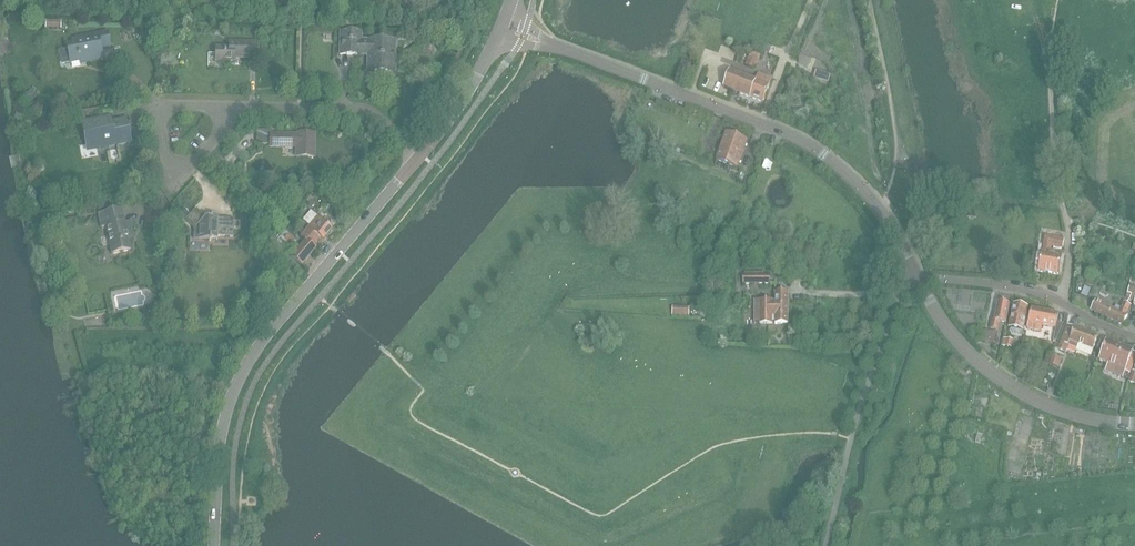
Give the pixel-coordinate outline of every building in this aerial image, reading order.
[(101,49),(110,47),(107,32),(74,39),(76,48),(67,49),(70,63),(89,59),(90,62),(103,59),(101,49)] [(395,73),(395,41),(361,41),(362,34),(340,33),(339,54),(367,55),(367,72),(395,73)] [(257,58),(257,53),(257,43),(229,43),(229,49),(215,48),(215,61),(234,61),(234,57),(257,58)] [(773,45),(767,62),(776,65),(782,49),(773,45)] [(750,51),(745,65),(755,69),(760,55),(750,51)] [(688,73),(691,65),(683,63),(680,70),(688,73)] [(763,102),(769,85),(772,78),(758,73),(755,80),(730,71),(724,88),(763,102)] [(830,77),(815,72),(812,79),(828,84),(830,77)] [(96,147),(128,140),(124,121),(104,125),(103,120),(84,124),(87,143),(95,142),(96,147)] [(297,134),(297,136),(271,135),(271,131),(257,131),(257,144),(270,145),(270,147),(296,147),(296,157),(314,157),(314,135),(297,134)] [(737,167),(747,140),(726,133),(716,160),(737,167)] [(257,193),(249,186),(245,190),(254,197),(257,193)] [(205,217),(196,208),(185,219),(194,228),(193,240),(211,240),(211,239),(217,239),(217,236),(233,236),(234,218),(218,218),(218,215),(211,215),(211,218),(205,217)] [(127,234),(132,233),(130,222),(124,223),(121,209),(98,214),(101,228),(107,227),(112,255),(130,251),(127,234)] [(323,240),(332,229),(317,216),(300,236),(305,240),(291,256),(301,265),(316,248),(313,246),(320,238),(323,240)] [(290,245),(295,239),(288,233),(283,239),(290,245)] [(1062,248),(1064,239),(1045,235),(1042,253),(1037,252),(1035,261),(1040,262),(1039,271),(1058,275),(1061,256),(1050,254),(1051,246),(1062,248)] [(742,283),(769,283),(769,275),(742,274),(742,283)] [(1096,279),(1088,275),(1085,283),(1093,287),(1096,279)] [(1129,287),(1127,293),(1125,297),(1129,298),(1129,300),(1134,302),(1134,305),(1134,306),(1134,288),(1129,287)] [(772,323),(772,321),(775,321),(775,324),(788,324),(788,292),(775,291),(775,301),(773,301),(773,300),(755,300),(755,309),(760,309),(760,323),(772,323)] [(742,300),(733,300),(733,308),(737,308),(738,304),(741,304),(742,300)] [(1126,314),(1130,305),(1123,302),(1119,311),(1095,300),(1091,310),(1123,325),(1128,315),(1126,314)] [(1006,323),(1010,304),(998,301),(994,320),(992,320),(990,329),(998,330),(1000,322),(1006,323)] [(1023,331),(1028,307),(1014,304),(1009,328),(1023,331)] [(1056,327),(1058,313),(1031,308),(1027,328),(1041,331),(1042,325),(1056,327)] [(1093,350),(1098,336),(1068,324),(1058,349),(1065,351),(1070,341),(1093,350)] [(982,341),(995,344),(997,333),(984,330),(982,341)] [(1013,339),(1006,338),(1004,346),(1011,347),(1013,339)] [(1122,378),(1133,350),(1107,340),(1100,360),(1117,366),(1113,374),(1122,378)] [(1048,363),(1058,367),(1062,358),(1052,354),(1048,363)]
